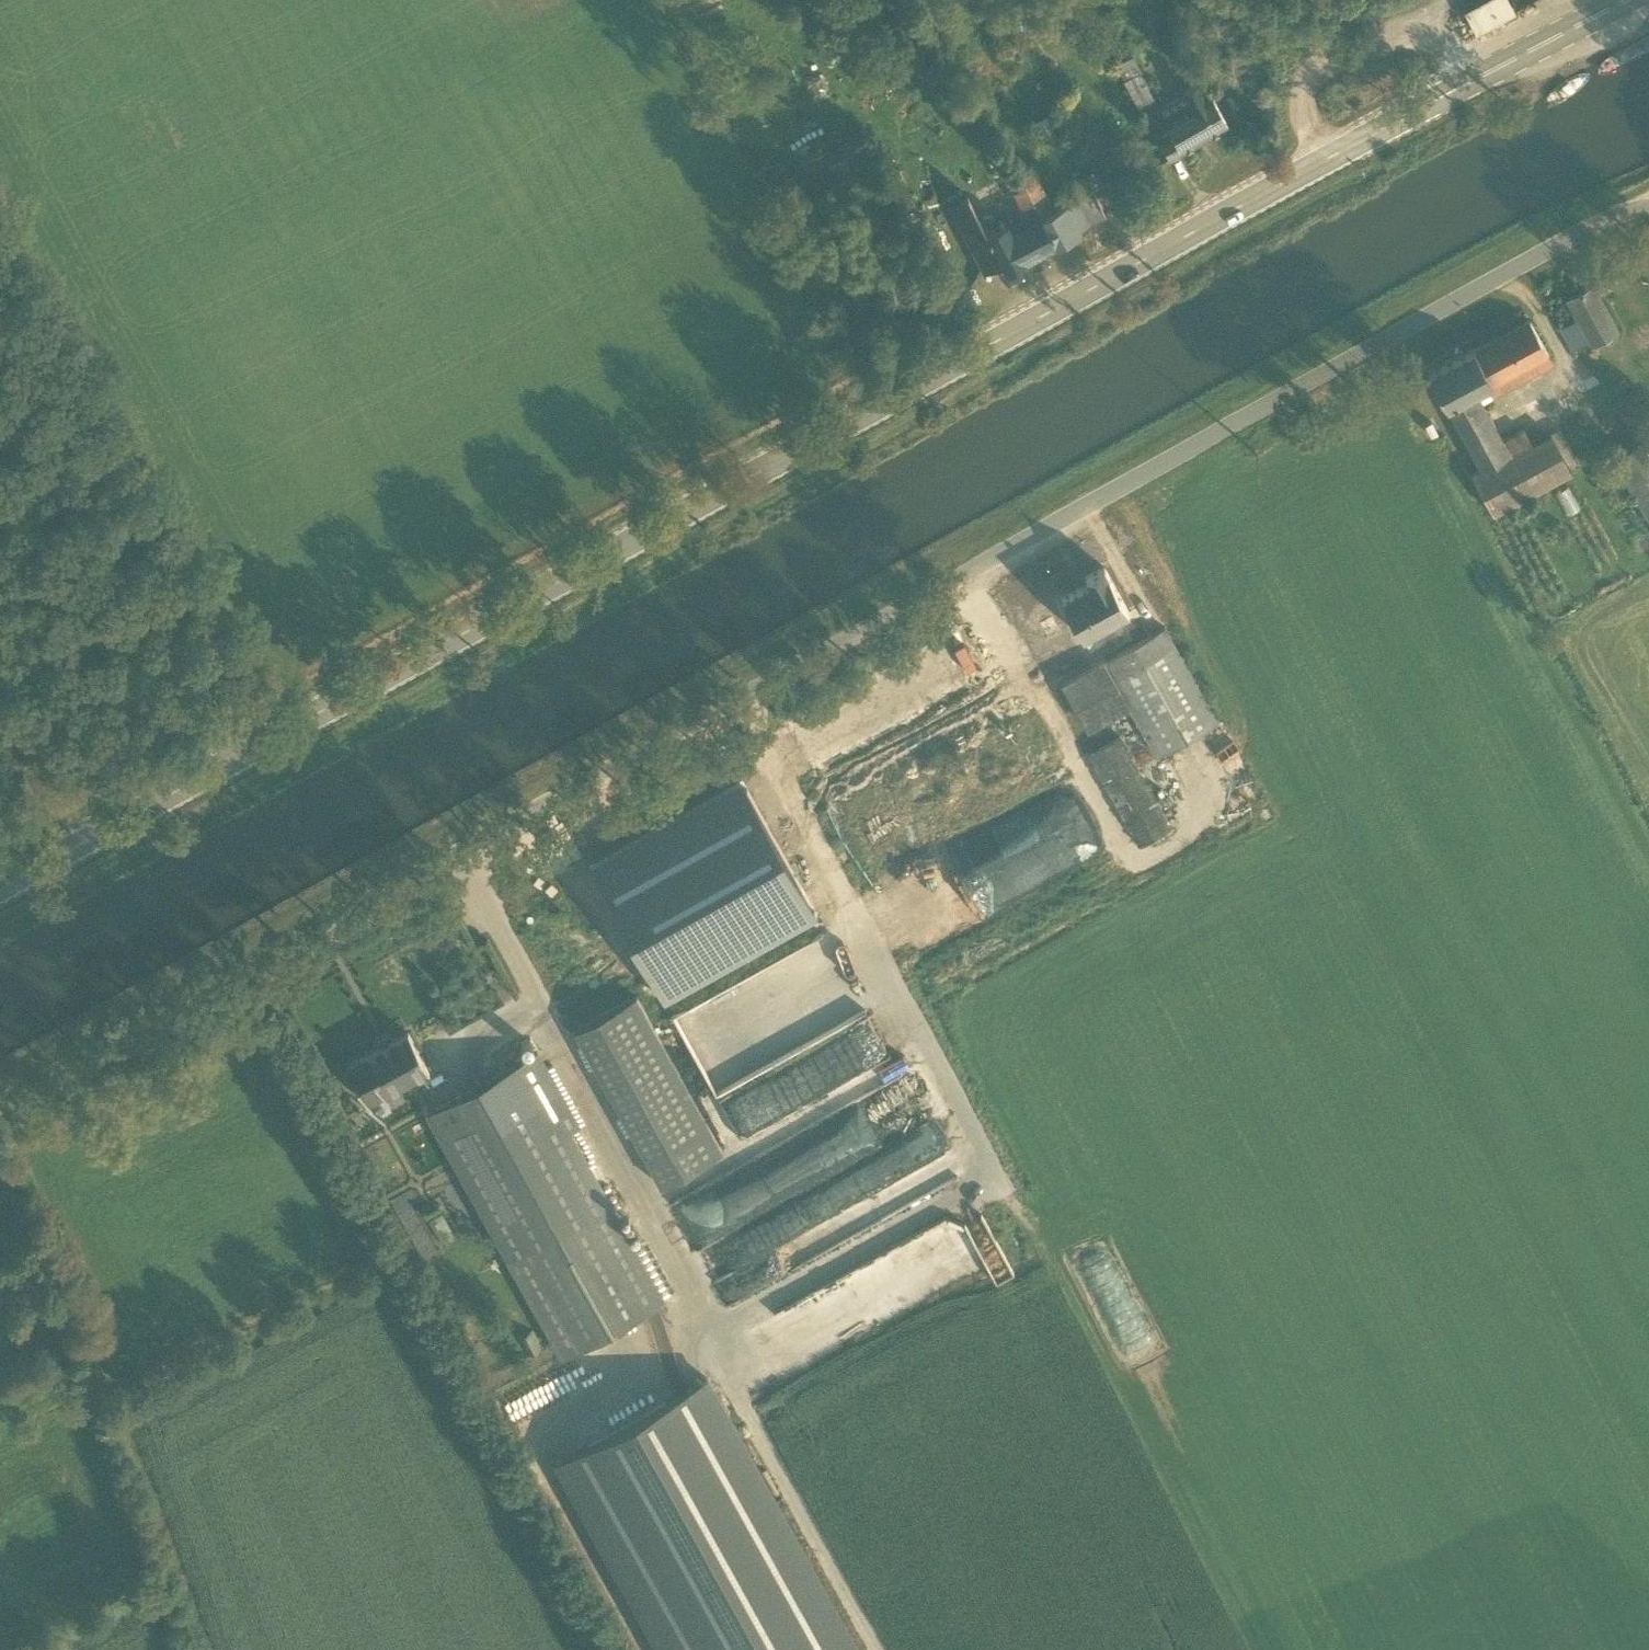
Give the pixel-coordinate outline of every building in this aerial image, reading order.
[(1465,11),(1476,32),(1516,10),(1510,0),(1485,0),(1465,11)] [(1132,54),(1116,63),(1138,106),(1155,97),(1132,54)] [(1168,156),(1168,155),(1226,124),(1208,91),(1206,92),(1199,79),(1179,90),(1187,104),(1162,117),(1167,127),(1155,134),(1168,156)] [(1051,111),(1031,123),(1048,153),(1069,141),(1051,111)] [(1030,163),(1016,169),(1056,244),(1079,231),(1104,212),(1090,186),(1054,205),(1030,163)] [(1004,272),(1056,244),(1016,169),(1004,177),(1020,213),(985,232),(966,194),(946,204),(984,271),(1000,263),(1004,272)] [(1557,326),(1570,349),(1585,340),(1588,347),(1618,330),(1592,285),(1565,299),(1575,316),(1557,326)] [(1551,364),(1527,319),(1427,374),(1479,467),(1469,473),(1493,515),(1572,471),(1550,432),(1531,443),(1522,428),(1503,438),(1483,402),(1551,364)] [(1611,461),(1648,524),(1648,456),(1641,443),(1611,461)] [(1106,573),(1061,600),(1081,640),(1128,616),(1106,573)] [(1164,627),(1060,684),(1086,732),(1128,709),(1154,758),(1216,723),(1164,627)] [(1120,737),(1088,753),(1138,846),(1171,828),(1120,737)] [(741,783),(587,867),(661,1004),(814,917),(741,783)] [(837,923),(670,1008),(712,1091),(717,1089),(740,1135),(757,1127),(765,1142),(903,1073),(891,1048),(878,1054),(858,1014),(878,1003),(837,923)] [(721,1150),(633,997),(572,1031),(661,1185),(721,1150)] [(343,1063),(367,1107),(430,1073),(405,1029),(343,1063)] [(582,1127),(537,1049),(422,1114),(561,1357),(664,1298),(606,1196),(605,1196),(569,1134),(582,1127)] [(797,1146),(674,1205),(720,1301),(826,1250),(816,1230),(800,1238),(782,1199),(851,1166),(826,1115),(790,1131),(797,1146)] [(707,1376),(551,1461),(655,1649),(859,1649),(707,1376)]
